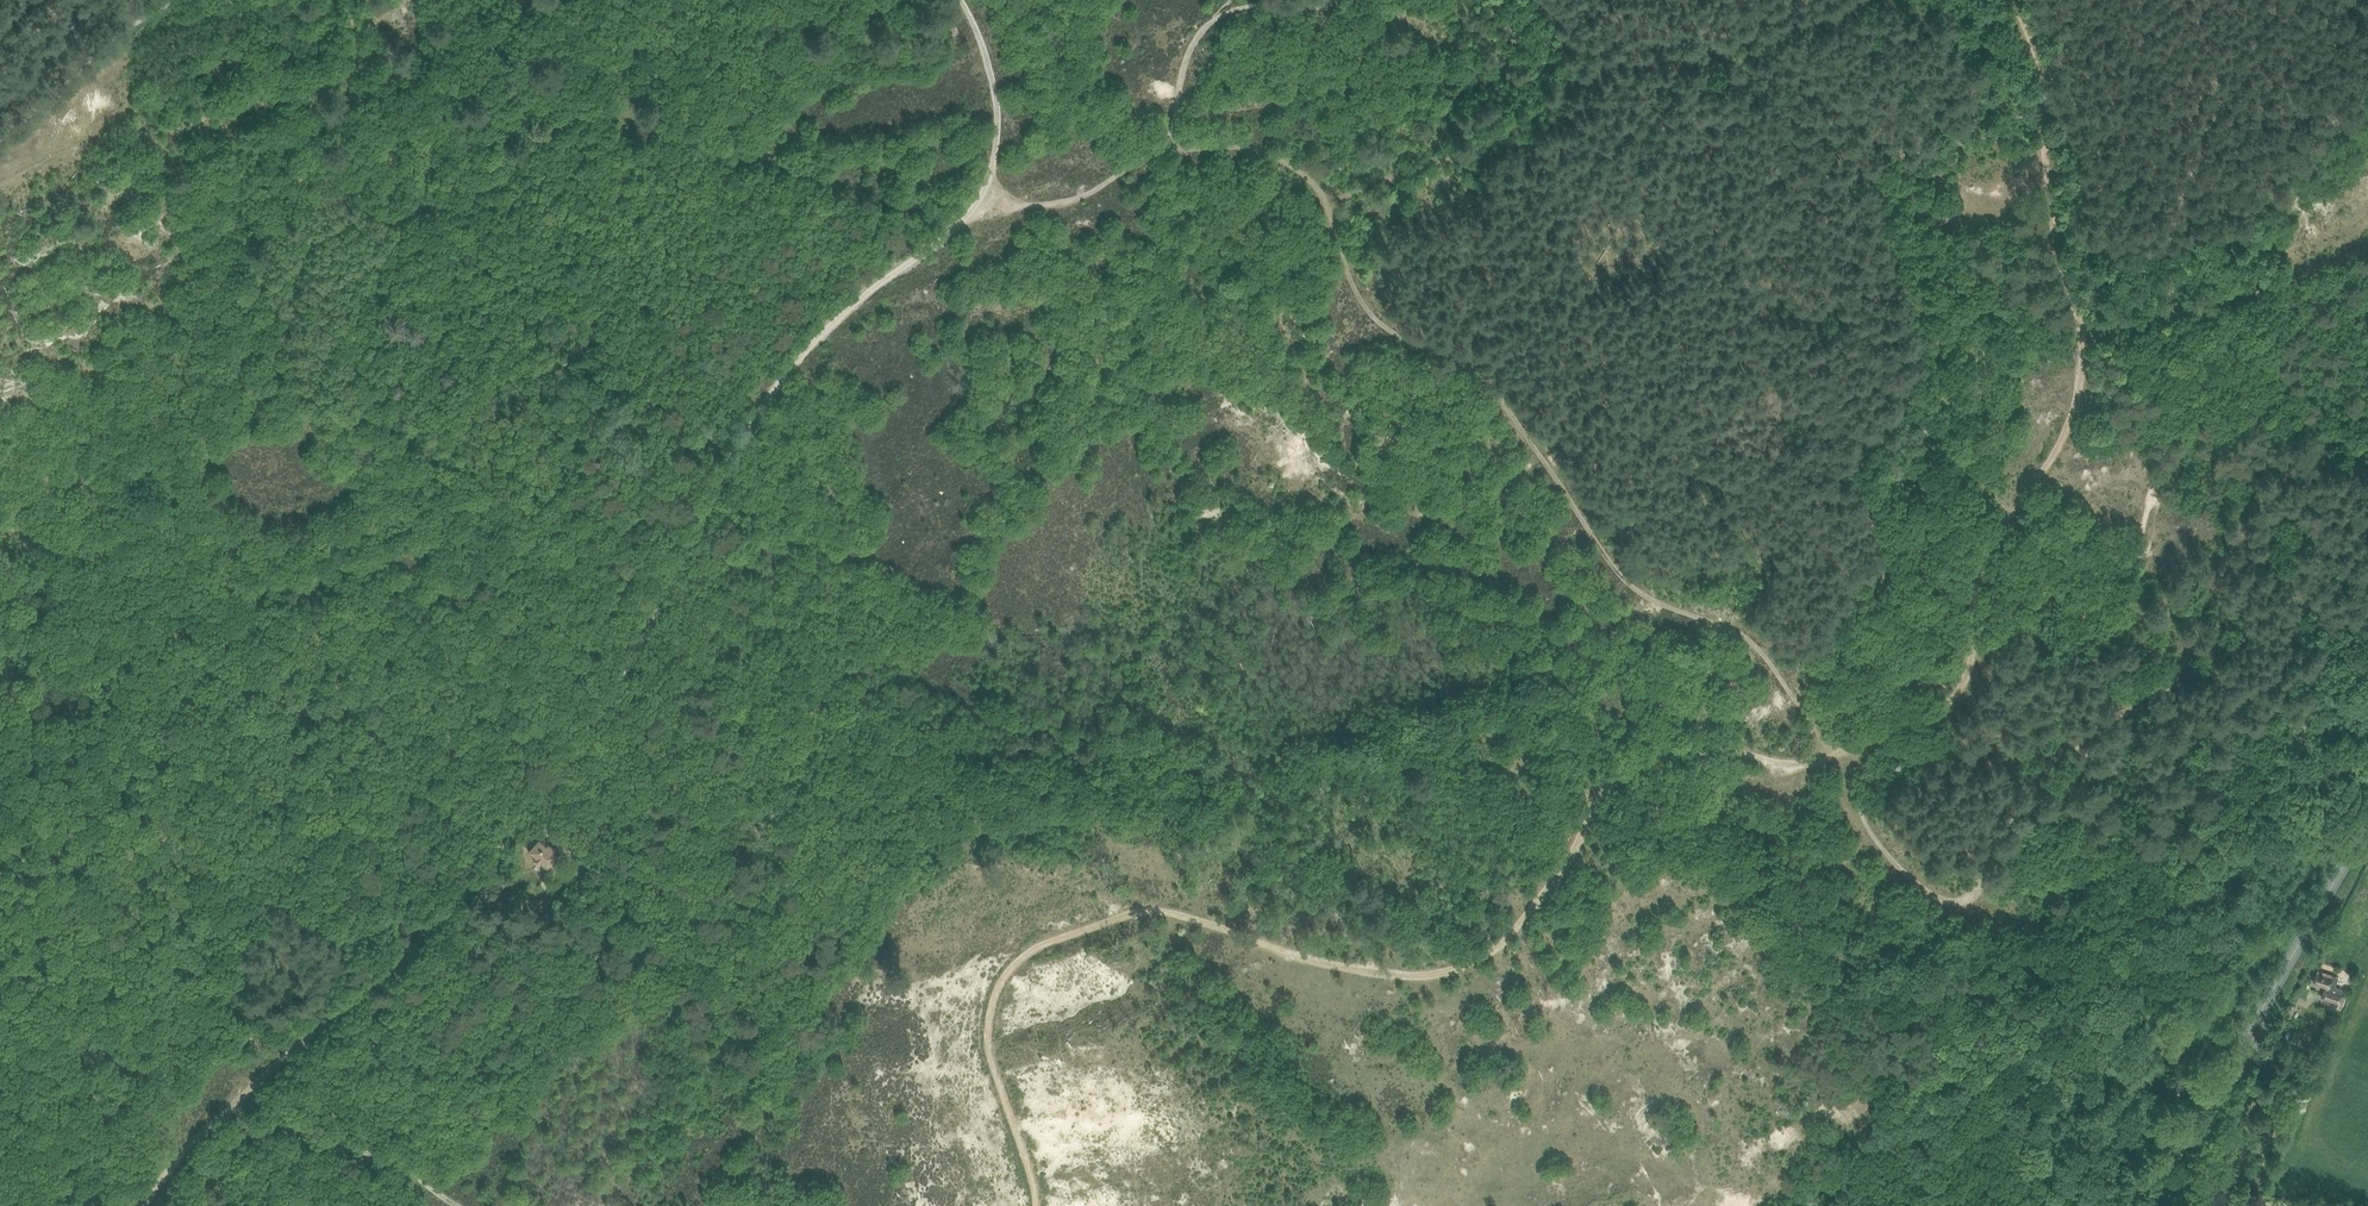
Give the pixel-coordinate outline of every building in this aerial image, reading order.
[(542,837),(532,848),(529,852),(535,857),(533,859),(539,863),(540,862),(550,870),(557,862),(553,858),(559,852),(542,837)] [(574,861),(587,872),(592,865),(580,855),(574,861)] [(2333,975),(2332,977),(2318,973),(2314,984),(2326,988),(2322,999),(2336,1003),(2335,1007),(2341,1009),(2345,996),(2336,993),(2341,995),(2343,989),(2336,986),(2339,977),(2333,975)] [(2238,1194),(2225,1191),(2221,1205),(2236,1205),(2238,1194)]
